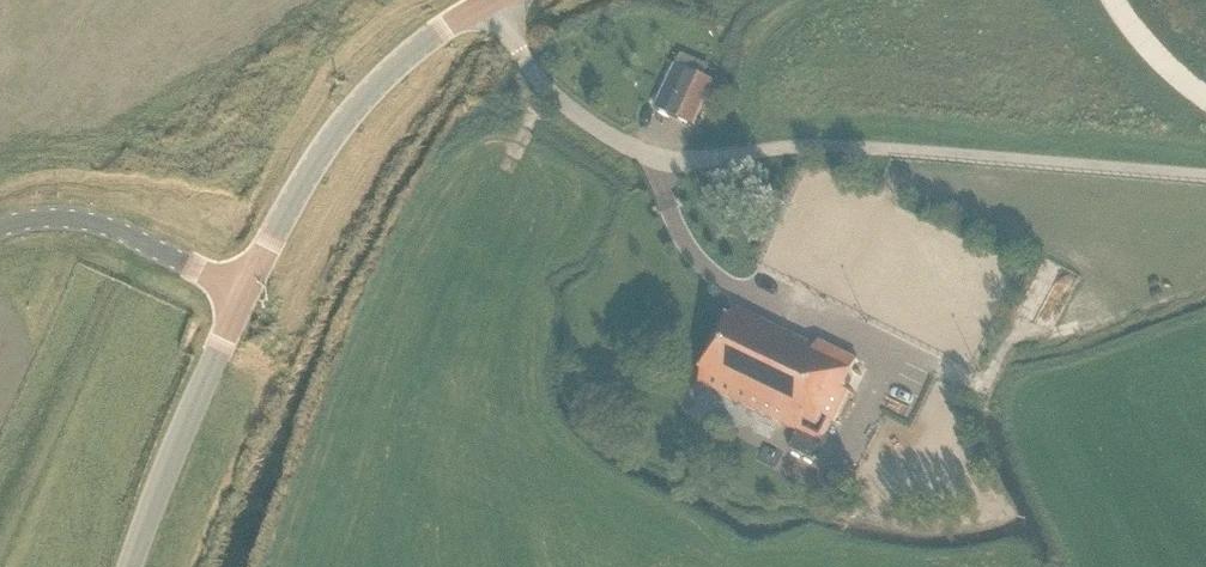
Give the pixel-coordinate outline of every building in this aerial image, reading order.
[(656,109),(696,127),(716,84),(678,65),(656,109)] [(818,348),(737,309),(701,385),(800,433),(792,450),(816,462),(849,393),(846,391),(860,362),(821,343),(818,348)]
